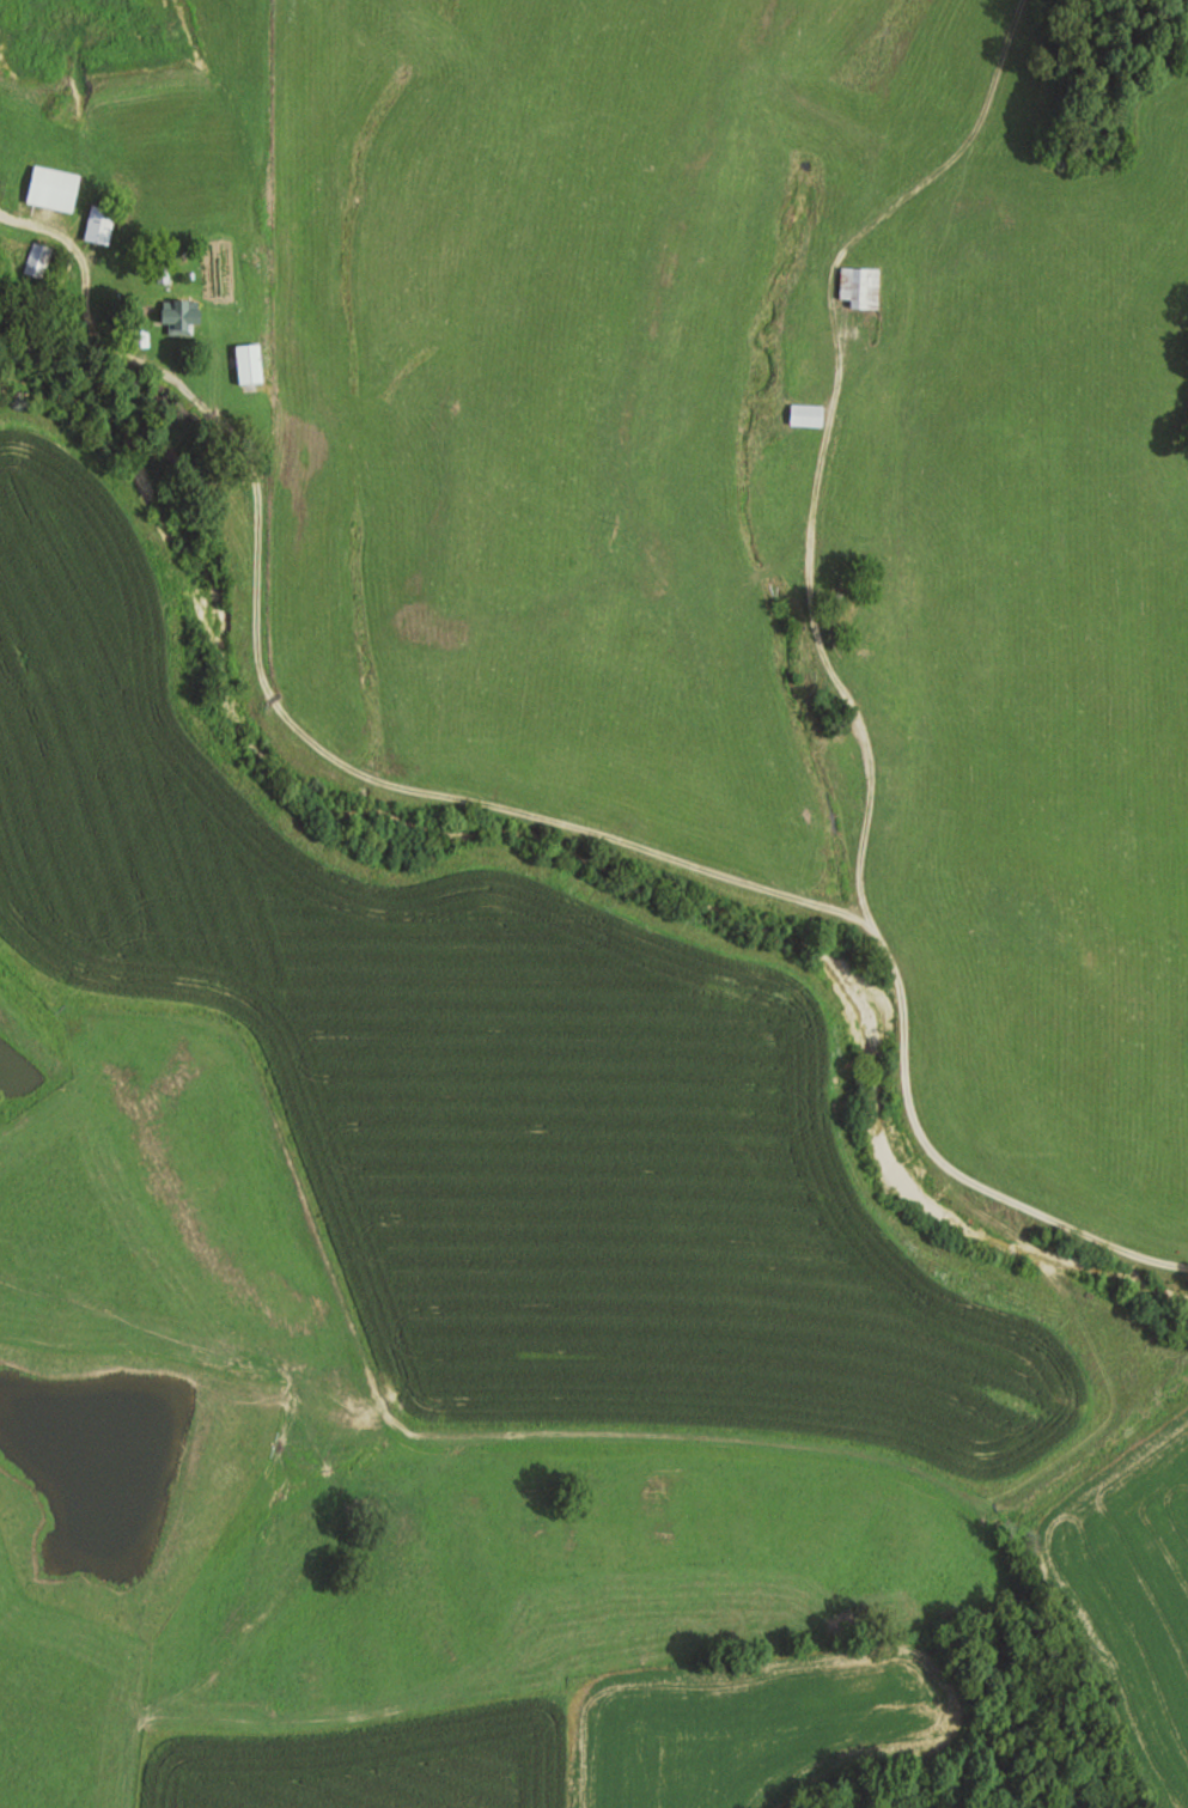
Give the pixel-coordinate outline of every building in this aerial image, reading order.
[(78,174),(32,166),(25,204),(72,212),(78,174)] [(107,245),(113,209),(89,204),(82,241),(107,245)] [(877,308),(877,267),(838,267),(838,299),(848,299),(848,308),(877,308)] [(165,335),(191,335),(191,325),(197,325),(197,300),(165,300),(165,335)] [(260,383),(259,344),(234,344),(235,384),(260,383)] [(789,426),(821,426),(821,405),(789,405),(789,426)]
